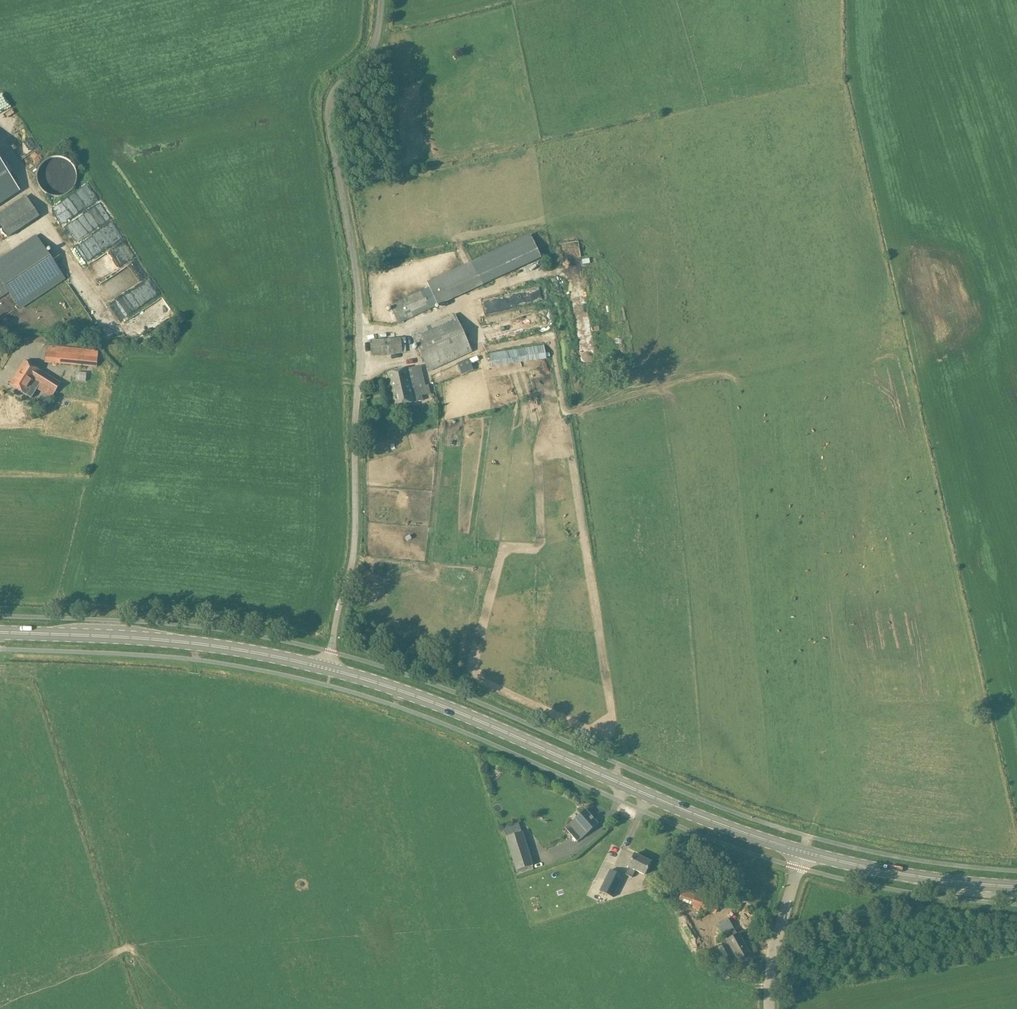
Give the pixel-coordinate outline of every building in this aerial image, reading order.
[(36,163),(44,198),(79,190),(70,154),(36,163)] [(20,192),(0,161),(0,205),(20,192)] [(8,293),(20,311),(66,279),(36,235),(0,259),(0,299),(8,293)] [(483,286),(541,259),(530,235),(427,283),(429,288),(390,306),(398,325),(437,306),(437,307),(483,286)] [(472,352),(455,314),(411,335),(428,373),(472,352)] [(402,353),(401,338),(370,341),(371,356),(402,353)] [(545,345),(489,352),(491,366),(547,359),(545,345)] [(46,346),(45,364),(93,368),(97,368),(98,350),(46,346)] [(470,358),(457,362),(461,374),(474,370),(470,358)] [(10,385),(25,395),(31,398),(37,389),(51,398),(60,384),(24,362),(10,385)] [(404,405),(414,403),(423,401),(422,396),(431,394),(428,385),(425,386),(421,366),(387,374),(395,408),(404,405)] [(78,371),(76,379),(86,381),(87,373),(78,371)] [(569,826),(581,840),(598,825),(585,811),(569,826)] [(533,870),(532,866),(533,866),(523,832),(505,838),(516,871),(517,871),(518,875),(533,870)] [(632,878),(635,871),(645,875),(651,863),(634,854),(628,867),(625,874),(632,878)] [(599,891),(613,898),(624,877),(610,870),(599,891)] [(720,902),(696,893),(696,895),(682,890),(681,892),(678,901),(692,905),(700,908),(703,909),(703,910),(715,914),(719,903),(720,902)] [(724,934),(728,941),(726,941),(726,942),(722,944),(729,957),(734,955),(737,961),(739,960),(741,963),(750,958),(748,955),(749,955),(743,943),(750,939),(745,929),(736,934),(734,929),(724,934)]
